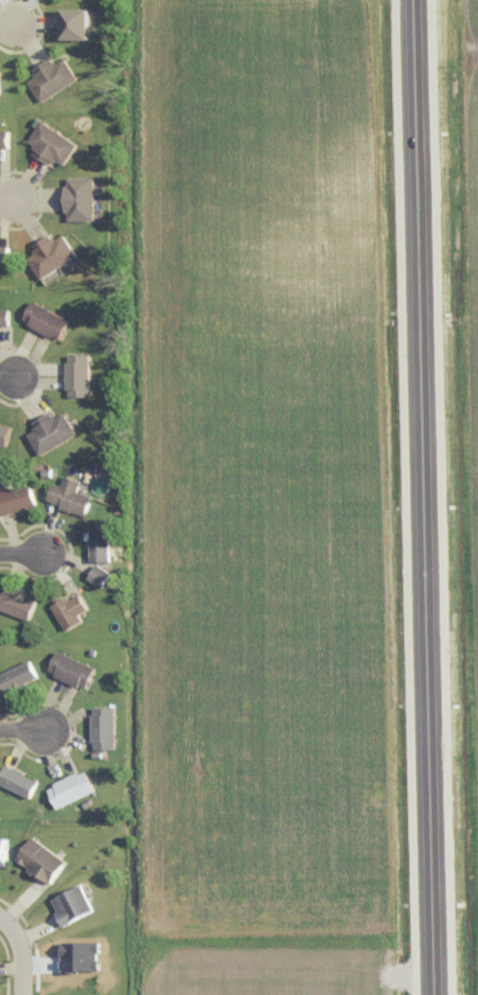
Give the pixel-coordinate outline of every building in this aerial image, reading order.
[(63,37),(91,38),(91,7),(63,6),(63,37)] [(28,80),(42,101),(78,77),(64,56),(55,62),(51,56),(33,68),(37,74),(28,80)] [(29,140),(37,145),(33,151),(51,162),(54,157),(65,164),(78,143),(42,119),(29,140)] [(9,129),(0,129),(0,147),(9,147),(9,129)] [(94,176),(68,175),(68,185),(64,185),(63,209),(68,209),(68,218),(94,219),(94,176)] [(41,277),(77,254),(63,232),(54,238),(51,233),(32,245),(37,251),(28,256),(41,277)] [(8,263),(8,243),(0,244),(0,263),(8,263)] [(70,316),(31,300),(22,320),(61,337),(70,316)] [(0,327),(0,324),(10,323),(9,306),(0,306),(0,327)] [(90,352),(67,352),(66,394),(90,394),(90,352)] [(27,432),(40,453),(77,431),(64,410),(55,415),(51,409),(32,420),(36,427),(27,432)] [(6,444),(12,422),(0,419),(0,443),(6,444)] [(48,498),(60,500),(59,506),(87,512),(91,493),(77,490),(80,477),(64,473),(61,482),(52,480),(48,498)] [(1,511),(35,504),(31,483),(0,490),(0,507),(1,511)] [(108,519),(90,519),(91,559),(109,558),(108,519)] [(103,586),(112,571),(96,562),(87,576),(103,586)] [(30,617),(37,598),(4,586),(0,597),(0,606),(30,617)] [(78,611),(88,607),(80,591),(69,596),(68,594),(51,603),(65,628),(82,619),(78,611)] [(48,669),(86,687),(96,665),(57,648),(48,669)] [(37,675),(30,658),(0,671),(0,678),(4,689),(37,675)] [(116,747),(116,705),(92,705),(92,747),(116,747)] [(38,778),(6,762),(0,775),(0,782),(30,796),(38,778)] [(47,784),(57,806),(95,789),(86,767),(47,784)] [(0,835),(0,864),(8,864),(9,835),(0,835)] [(16,858),(51,881),(66,858),(32,835),(16,858)] [(51,898),(64,923),(94,908),(80,882),(51,898)] [(99,939),(61,940),(62,969),(100,968),(99,939)]
